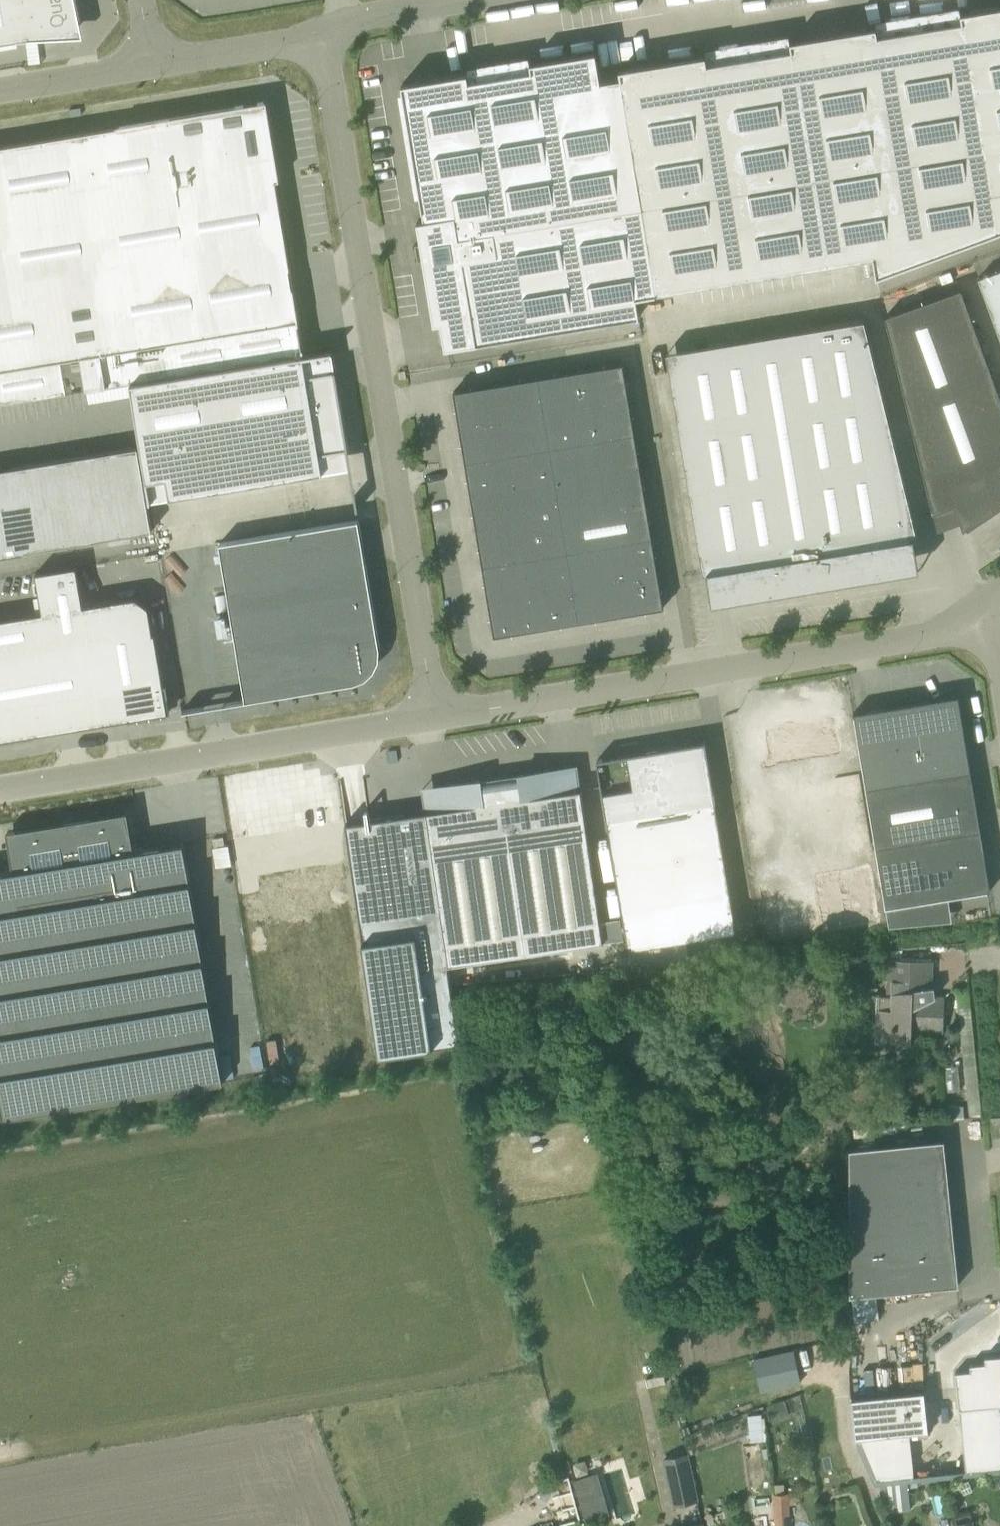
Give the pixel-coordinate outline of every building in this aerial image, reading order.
[(30,37),(57,36),(56,33),(76,29),(71,0),(0,0),(0,42),(30,37)] [(960,13),(961,21),(877,35),(876,27),(789,41),(791,50),(707,64),(705,55),(619,69),(620,78),(656,293),(873,257),(876,276),(999,230),(999,6),(960,13)] [(656,293),(620,78),(600,81),(595,51),(530,62),(531,70),(469,81),(467,73),(401,84),(424,219),(417,220),(424,266),(431,264),(445,348),(639,315),(636,296),(656,293)] [(116,127),(82,133),(118,350),(297,321),(297,324),(298,324),(275,180),(262,102),(257,103),(243,105),(235,106),(116,126),(116,127)] [(82,133),(0,146),(0,370),(118,350),(82,133)] [(977,277),(999,340),(999,269),(977,277)] [(960,289),(885,317),(934,518),(948,508),(963,530),(966,528),(967,529),(999,507),(999,398),(960,289)] [(924,568),(864,319),(666,352),(702,573),(704,573),(710,604),(924,568)] [(301,356),(128,385),(138,446),(144,483),(162,480),(166,500),(320,474),(317,454),(346,450),(338,400),(333,401),(331,386),(335,386),(333,371),(305,376),(301,356)] [(452,391),(493,636),(663,607),(622,363),(452,391)] [(137,446),(10,467),(0,469),(0,556),(24,552),(24,551),(151,531),(137,446)] [(244,701),(354,682),(359,681),(364,679),(368,676),(372,672),(375,668),(378,663),(379,658),(379,653),(379,647),(358,519),(218,542),(244,701)] [(0,619),(0,740),(167,712),(154,632),(152,632),(148,607),(134,597),(83,606),(76,566),(34,573),(41,612),(0,619)] [(850,713),(850,716),(853,715),(885,907),(987,890),(988,893),(991,892),(990,888),(988,888),(959,712),(942,699),(854,714),(854,712),(850,713)] [(839,752),(833,716),(831,717),(832,721),(767,731),(772,762),(770,762),(770,763),(839,752)] [(705,742),(596,760),(628,953),(697,942),(694,922),(733,916),(705,742)] [(352,862),(351,862),(378,1054),(456,1042),(458,1042),(449,981),(447,965),(602,942),(580,789),(552,793),(549,770),(449,784),(453,807),(423,812),(423,814),(366,824),(371,859),(352,862)] [(12,871),(0,873),(0,1103),(3,1118),(223,1082),(183,842),(133,851),(127,812),(6,831),(12,871)] [(874,920),(866,871),(817,879),(825,928),(874,920)] [(876,994),(875,1040),(910,1041),(911,1030),(942,1031),(943,997),(930,997),(931,988),(933,987),(932,986),(931,987),(932,960),(888,959),(887,994),(876,994)] [(957,1105),(947,1106),(948,1118),(957,1117),(957,1105)] [(990,1117),(991,1127),(999,1126),(999,1116),(990,1117)] [(943,1140),(849,1149),(849,1296),(958,1285),(956,1279),(943,1146),(943,1140)] [(793,1350),(753,1359),(760,1391),(799,1382),(793,1350)] [(955,1372),(958,1409),(999,1405),(999,1356),(984,1357),(985,1363),(970,1365),(970,1371),(955,1372)] [(760,1395),(764,1406),(783,1398),(779,1388),(760,1395)] [(927,1430),(923,1390),(851,1398),(855,1437),(927,1430)] [(747,1415),(749,1441),(763,1440),(761,1414),(747,1415)] [(661,1458),(672,1506),(698,1500),(687,1452),(661,1458)] [(774,1525),(790,1525),(789,1504),(797,1504),(796,1493),(772,1494),(774,1525)]
